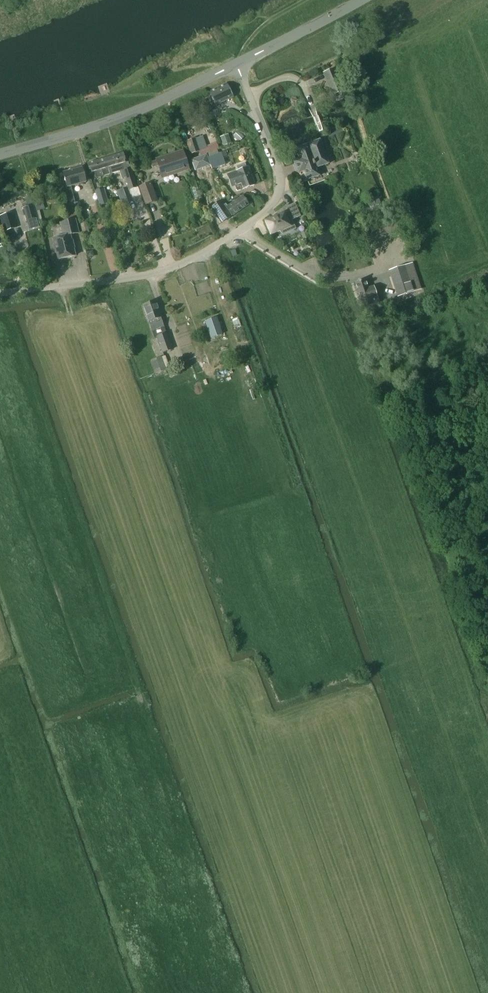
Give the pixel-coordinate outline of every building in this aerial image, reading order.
[(378,43),(371,31),(361,36),(368,49),(378,43)] [(334,68),(323,73),(332,96),(344,91),(334,68)] [(233,97),(226,84),(209,92),(213,101),(216,105),(223,102),(233,97)] [(190,153),(207,149),(203,136),(186,141),(190,153)] [(328,164),(320,140),(296,148),(300,159),(294,161),(299,173),(304,171),(308,180),(320,176),(317,168),(328,164)] [(108,167),(111,174),(123,171),(129,190),(137,188),(127,159),(125,159),(123,152),(106,158),(108,167)] [(213,169),(226,165),(221,152),(209,156),(213,169)] [(157,160),(152,162),(153,167),(158,165),(162,176),(178,171),(178,172),(188,169),(184,156),(175,159),(173,154),(157,160)] [(206,171),(213,169),(209,156),(202,159),(206,171)] [(96,178),(111,174),(108,167),(106,158),(87,163),(90,173),(94,172),(96,178)] [(231,188),(235,187),(237,191),(255,185),(248,167),(247,168),(245,163),(237,167),(238,171),(231,174),(227,175),(231,188)] [(75,203),(71,186),(86,182),(82,168),(63,173),(67,187),(67,189),(60,191),(66,213),(82,209),(80,201),(75,203)] [(197,186),(199,185),(195,172),(187,175),(191,189),(198,187),(197,186)] [(144,206),(158,201),(151,182),(138,187),(144,206)] [(100,206),(108,204),(104,188),(95,191),(100,206)] [(124,212),(130,210),(125,195),(119,197),(124,212)] [(223,199),(212,207),(222,222),(248,205),(242,196),(228,206),(223,199)] [(288,206),(287,204),(276,213),(278,216),(265,222),(271,235),(284,230),(285,232),(293,229),(290,221),(301,216),(295,203),(288,206)] [(33,205),(23,208),(27,220),(36,217),(33,205)] [(0,216),(0,218),(5,231),(17,227),(16,227),(12,212),(0,216)] [(60,223),(63,236),(53,238),(55,245),(54,245),(56,253),(57,253),(59,260),(75,256),(73,249),(74,248),(72,240),(71,240),(70,234),(79,232),(76,219),(60,223)] [(89,233),(86,221),(80,223),(84,235),(89,233)] [(397,297),(413,292),(404,266),(389,271),(397,297)] [(362,301),(364,308),(378,303),(373,287),(367,289),(364,280),(354,283),(360,301),(362,301)] [(172,350),(161,317),(155,301),(143,305),(148,322),(154,338),(157,337),(163,353),(172,350)] [(210,338),(221,334),(216,317),(205,321),(210,338)] [(366,350),(359,353),(361,359),(368,356),(366,350)] [(161,357),(151,361),(155,374),(165,370),(161,357)]
